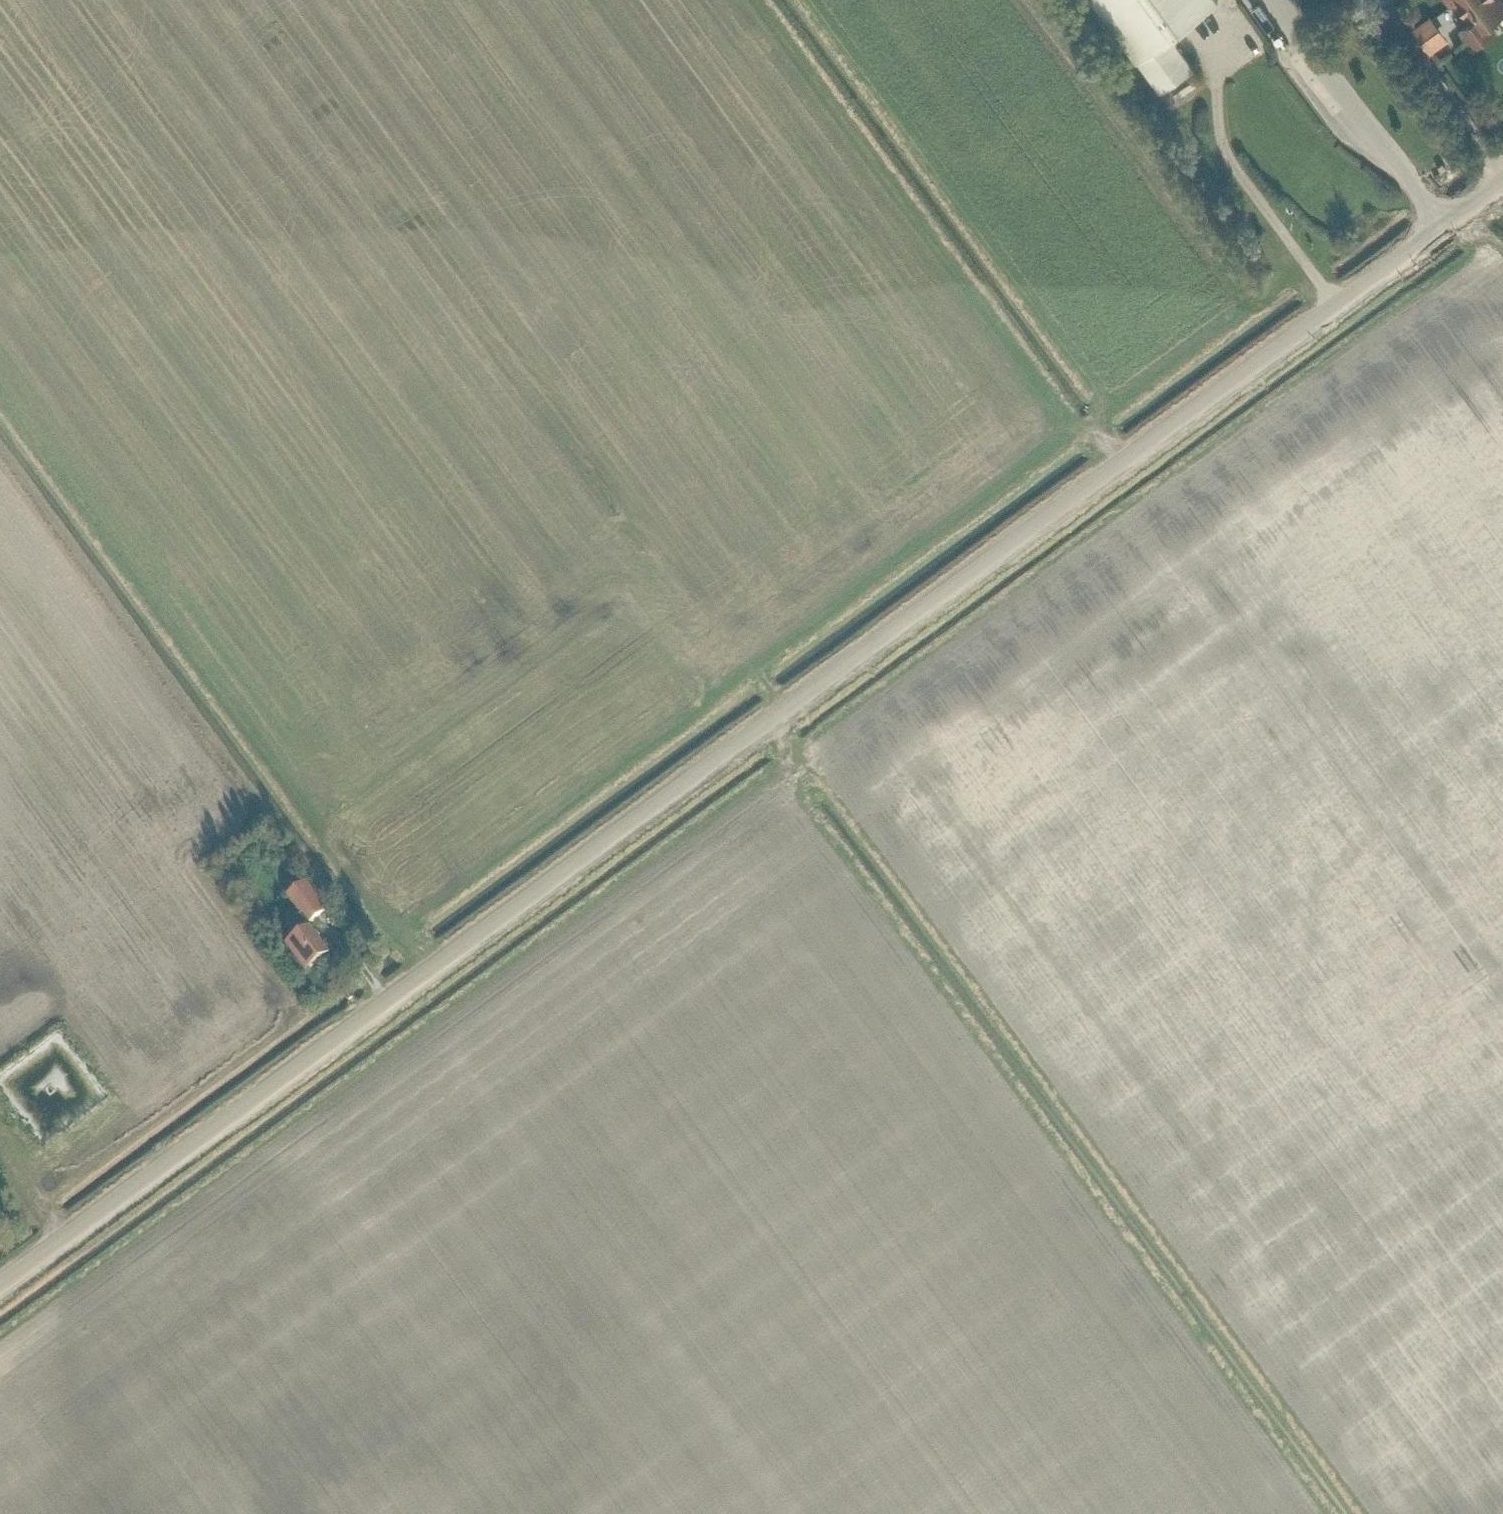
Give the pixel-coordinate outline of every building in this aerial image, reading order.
[(1161,91),(1193,67),(1170,35),(1218,0),(1095,0),(1161,91)] [(1450,5),(1455,1),(1470,22),(1462,27),(1474,44),(1495,29),(1490,21),(1502,11),(1502,0),(1447,0),(1450,5)] [(1422,24),(1414,30),(1428,50),(1436,44),(1422,24)] [(286,896),(307,926),(326,912),(306,882),(286,896)] [(297,916),(286,924),(296,938),(287,945),(305,971),(326,956),(297,916)]
